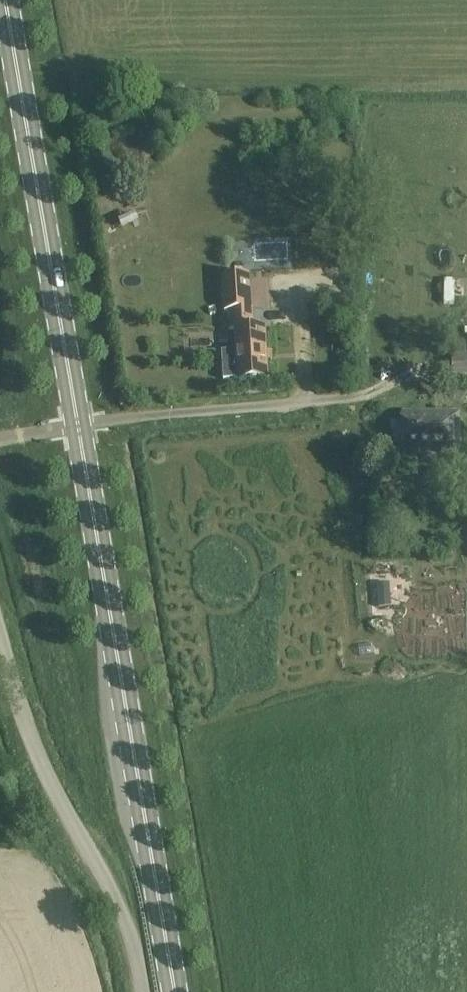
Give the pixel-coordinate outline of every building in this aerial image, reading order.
[(251,310),(249,274),(223,275),(225,311),(229,311),(230,330),(236,330),(238,350),(222,351),(223,379),(239,378),(239,381),(268,379),(264,327),(245,328),(244,310),(251,310)] [(452,353),(453,382),(466,382),(466,352),(452,353)] [(461,454),(460,411),(400,413),(402,456),(418,455),(418,453),(441,452),(441,455),(461,454)]
